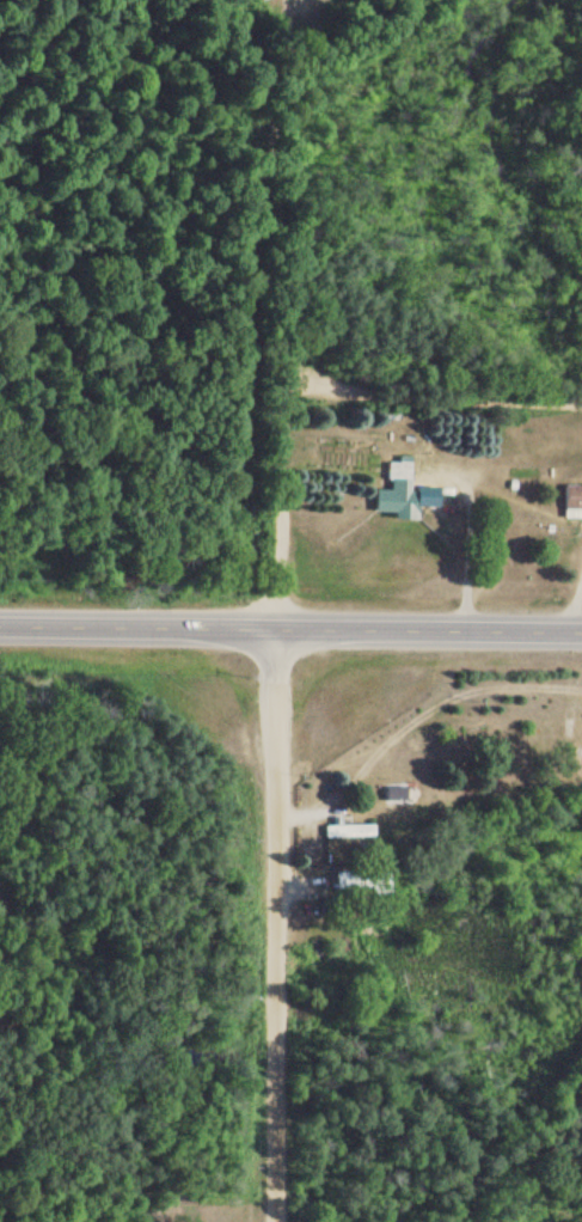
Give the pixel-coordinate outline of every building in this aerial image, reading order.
[(375,491),(375,513),(395,513),(395,520),(417,521),(418,493),(410,493),(411,463),(388,462),(388,491),(375,491)] [(581,512),(581,487),(564,487),(564,512),(581,512)] [(322,836),(372,836),(372,824),(322,824),(322,836)] [(365,872),(333,872),(333,893),(365,893),(365,872)]
